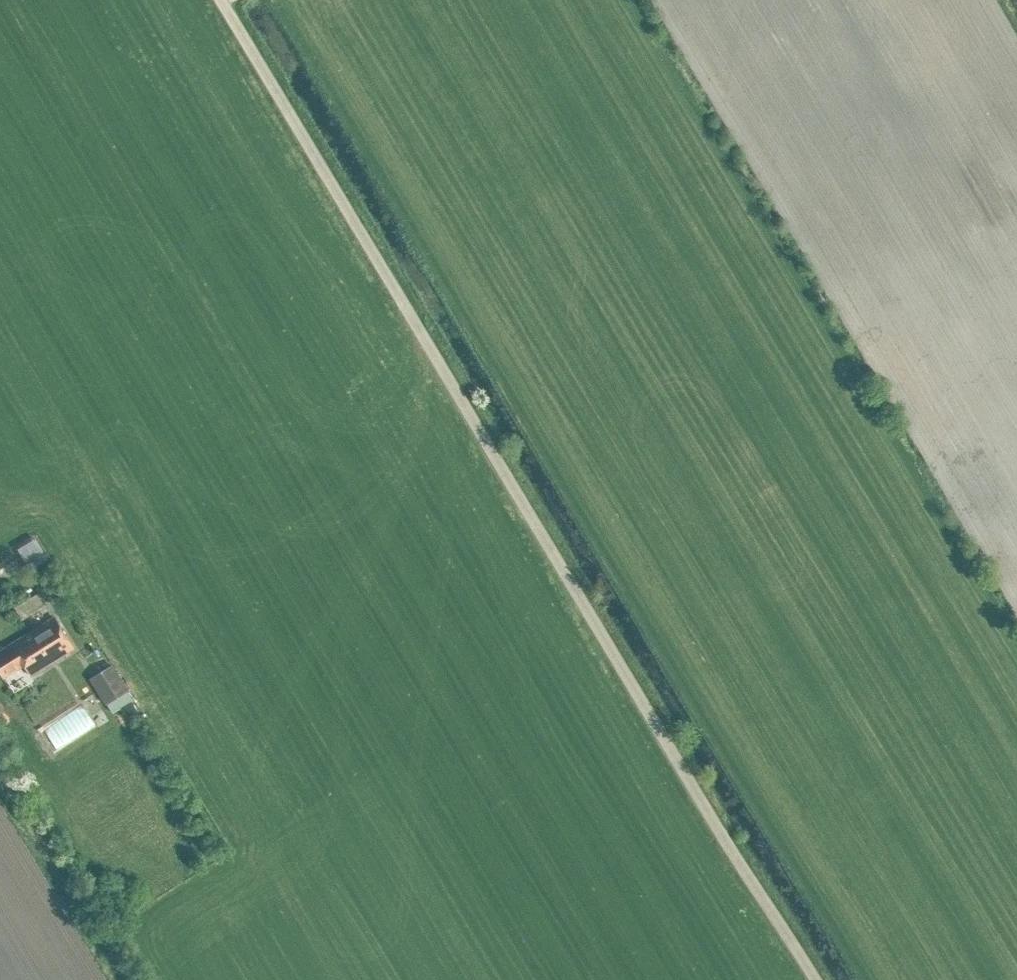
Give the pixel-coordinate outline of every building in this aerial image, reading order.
[(73,648),(54,616),(0,649),(0,670),(3,675),(4,675),(2,672),(22,661),(30,674),(73,648)] [(127,690),(128,689),(112,664),(89,679),(106,704),(127,690)] [(127,690),(106,704),(111,712),(132,699),(127,690)]
